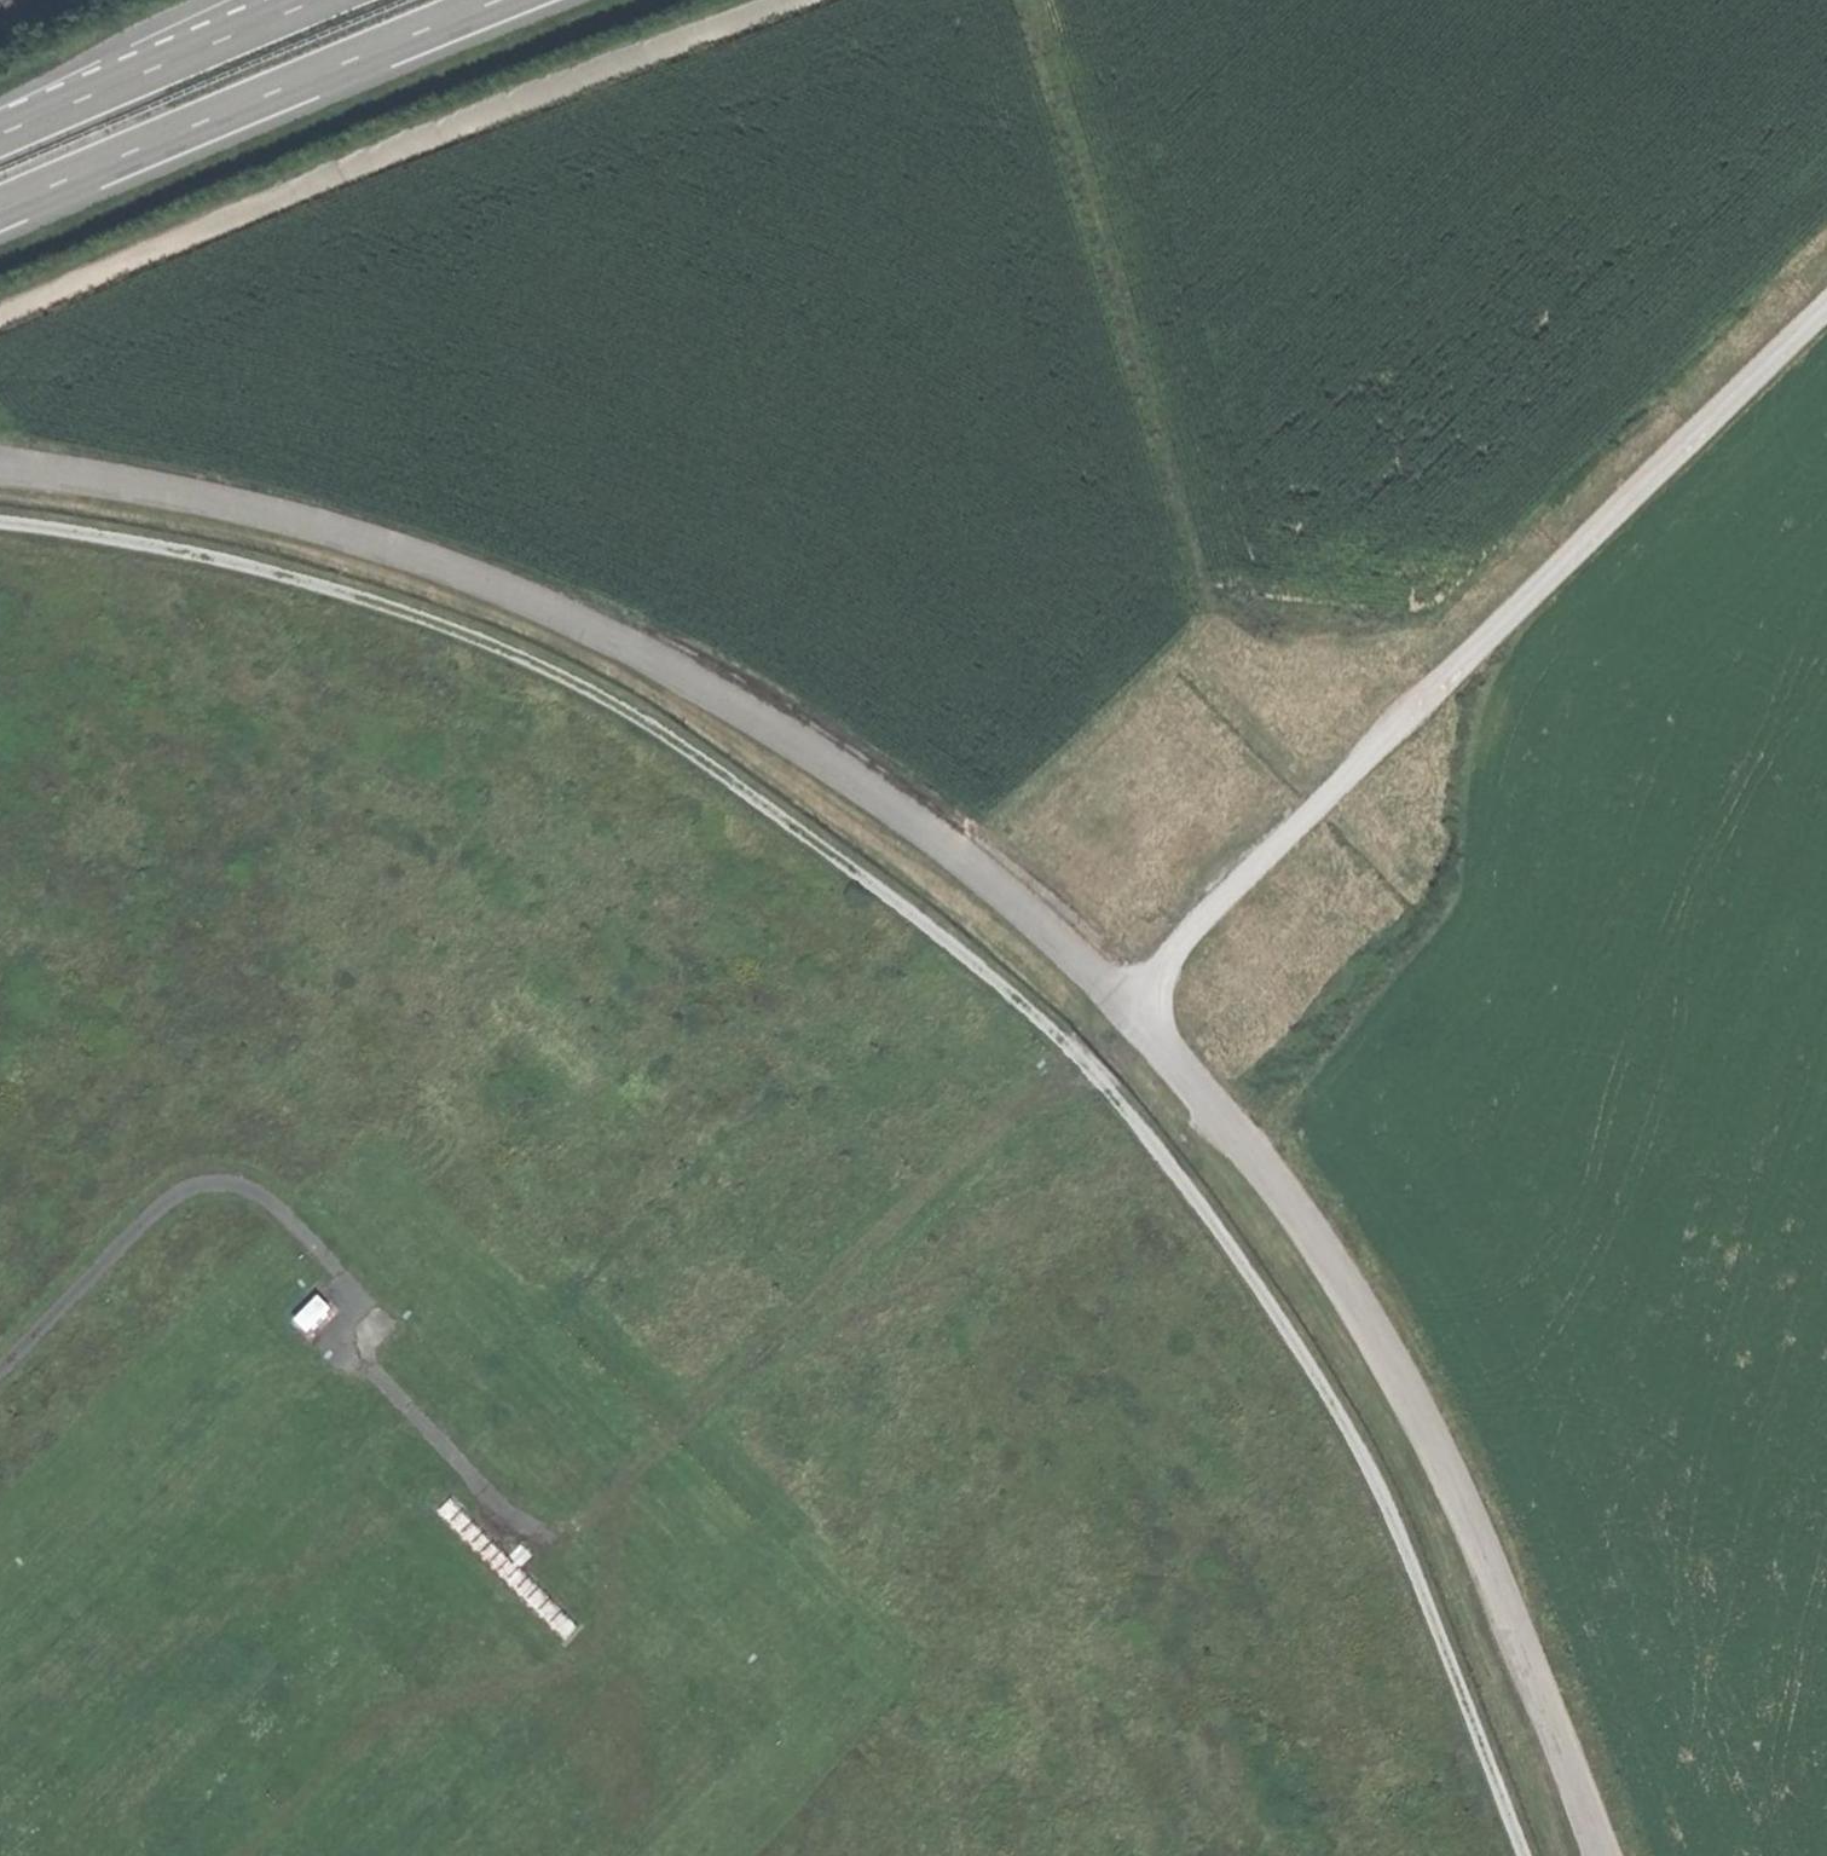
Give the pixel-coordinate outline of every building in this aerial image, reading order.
[(336,1315),(322,1301),(300,1323),(313,1337),(336,1315)]
